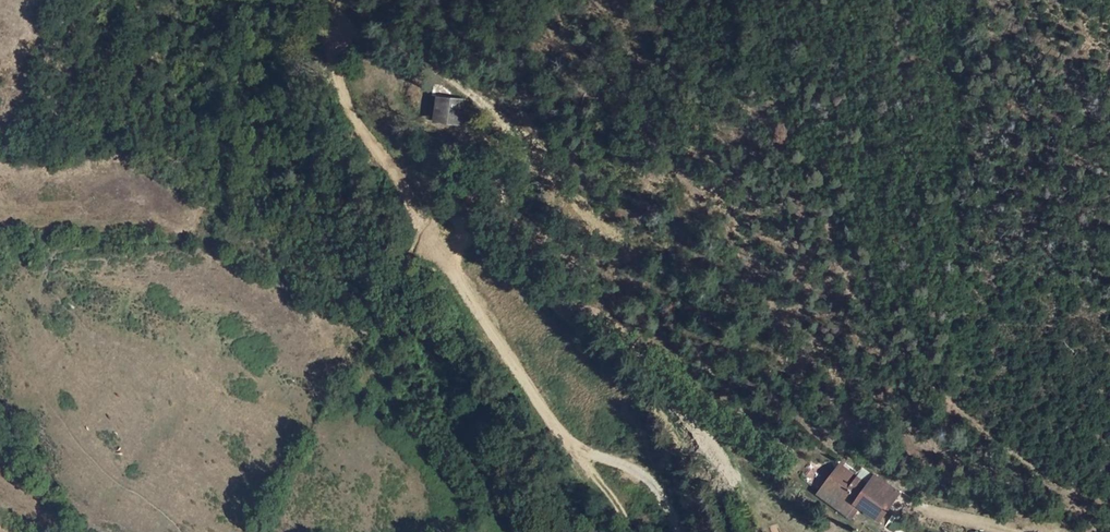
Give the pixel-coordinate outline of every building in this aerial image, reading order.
[(419,21),(420,20),(414,10),(406,15),(412,25),(419,21)] [(434,96),(430,122),(462,127),(465,100),(434,96)] [(838,463),(823,485),(818,492),(853,514),(859,505),(881,518),(901,491),(876,473),(869,483),(838,463)] [(844,516),(819,500),(813,509),(839,525),(844,516)]
